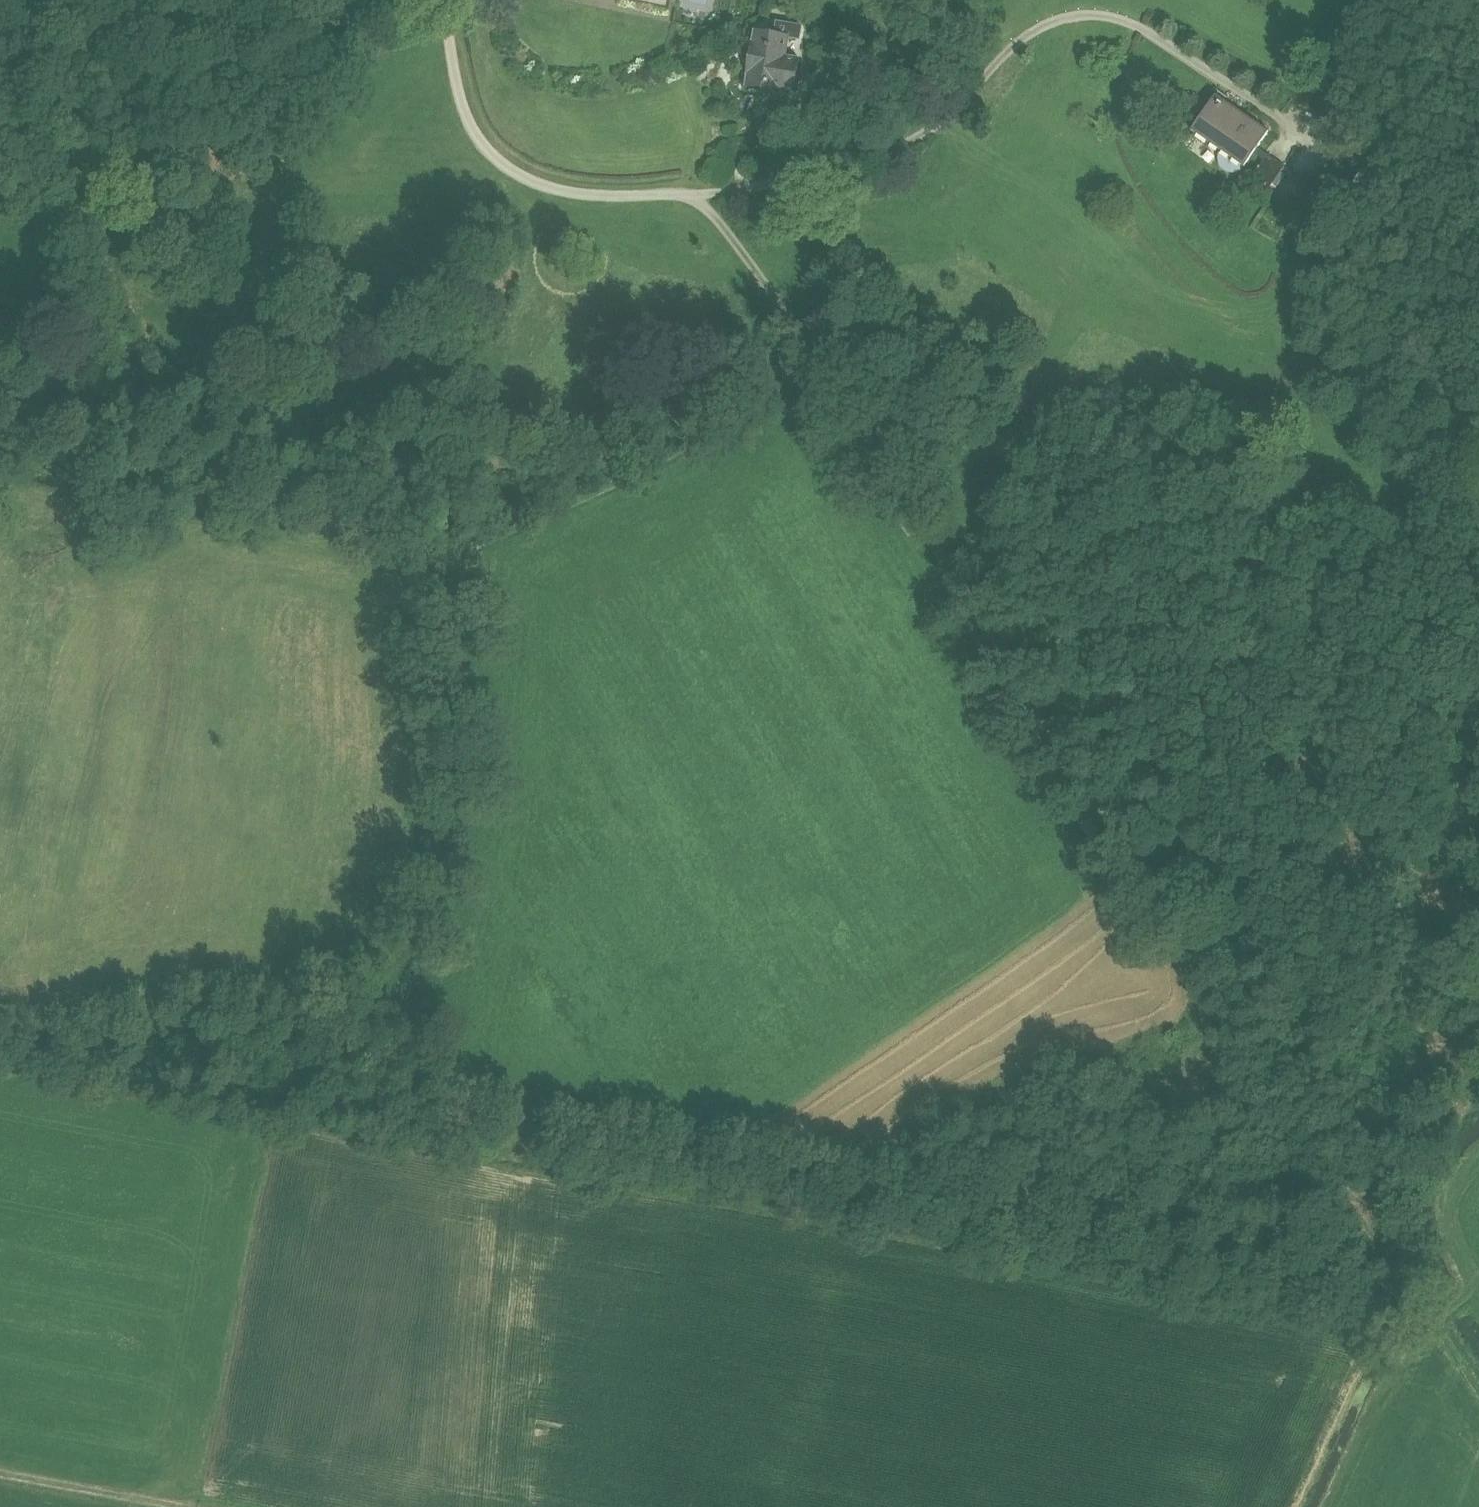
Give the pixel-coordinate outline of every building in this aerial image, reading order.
[(755,32),(747,86),(779,91),(779,90),(795,92),(800,59),(786,57),(789,39),(800,41),(802,27),(776,23),(774,35),(755,32)] [(1194,129),(1221,147),(1247,165),(1271,129),(1219,93),(1194,129)] [(1247,165),(1221,147),(1219,154),(1218,158),(1218,161),(1219,164),(1220,166),(1222,170),(1225,172),(1229,174),(1233,174),(1237,172),(1247,165)] [(1250,181),(1267,193),(1285,167),(1268,156),(1250,181)] [(1334,221),(1344,223),(1346,214),(1336,211),(1334,221)] [(1308,215),(1303,236),(1311,238),(1315,216),(1308,215)]
